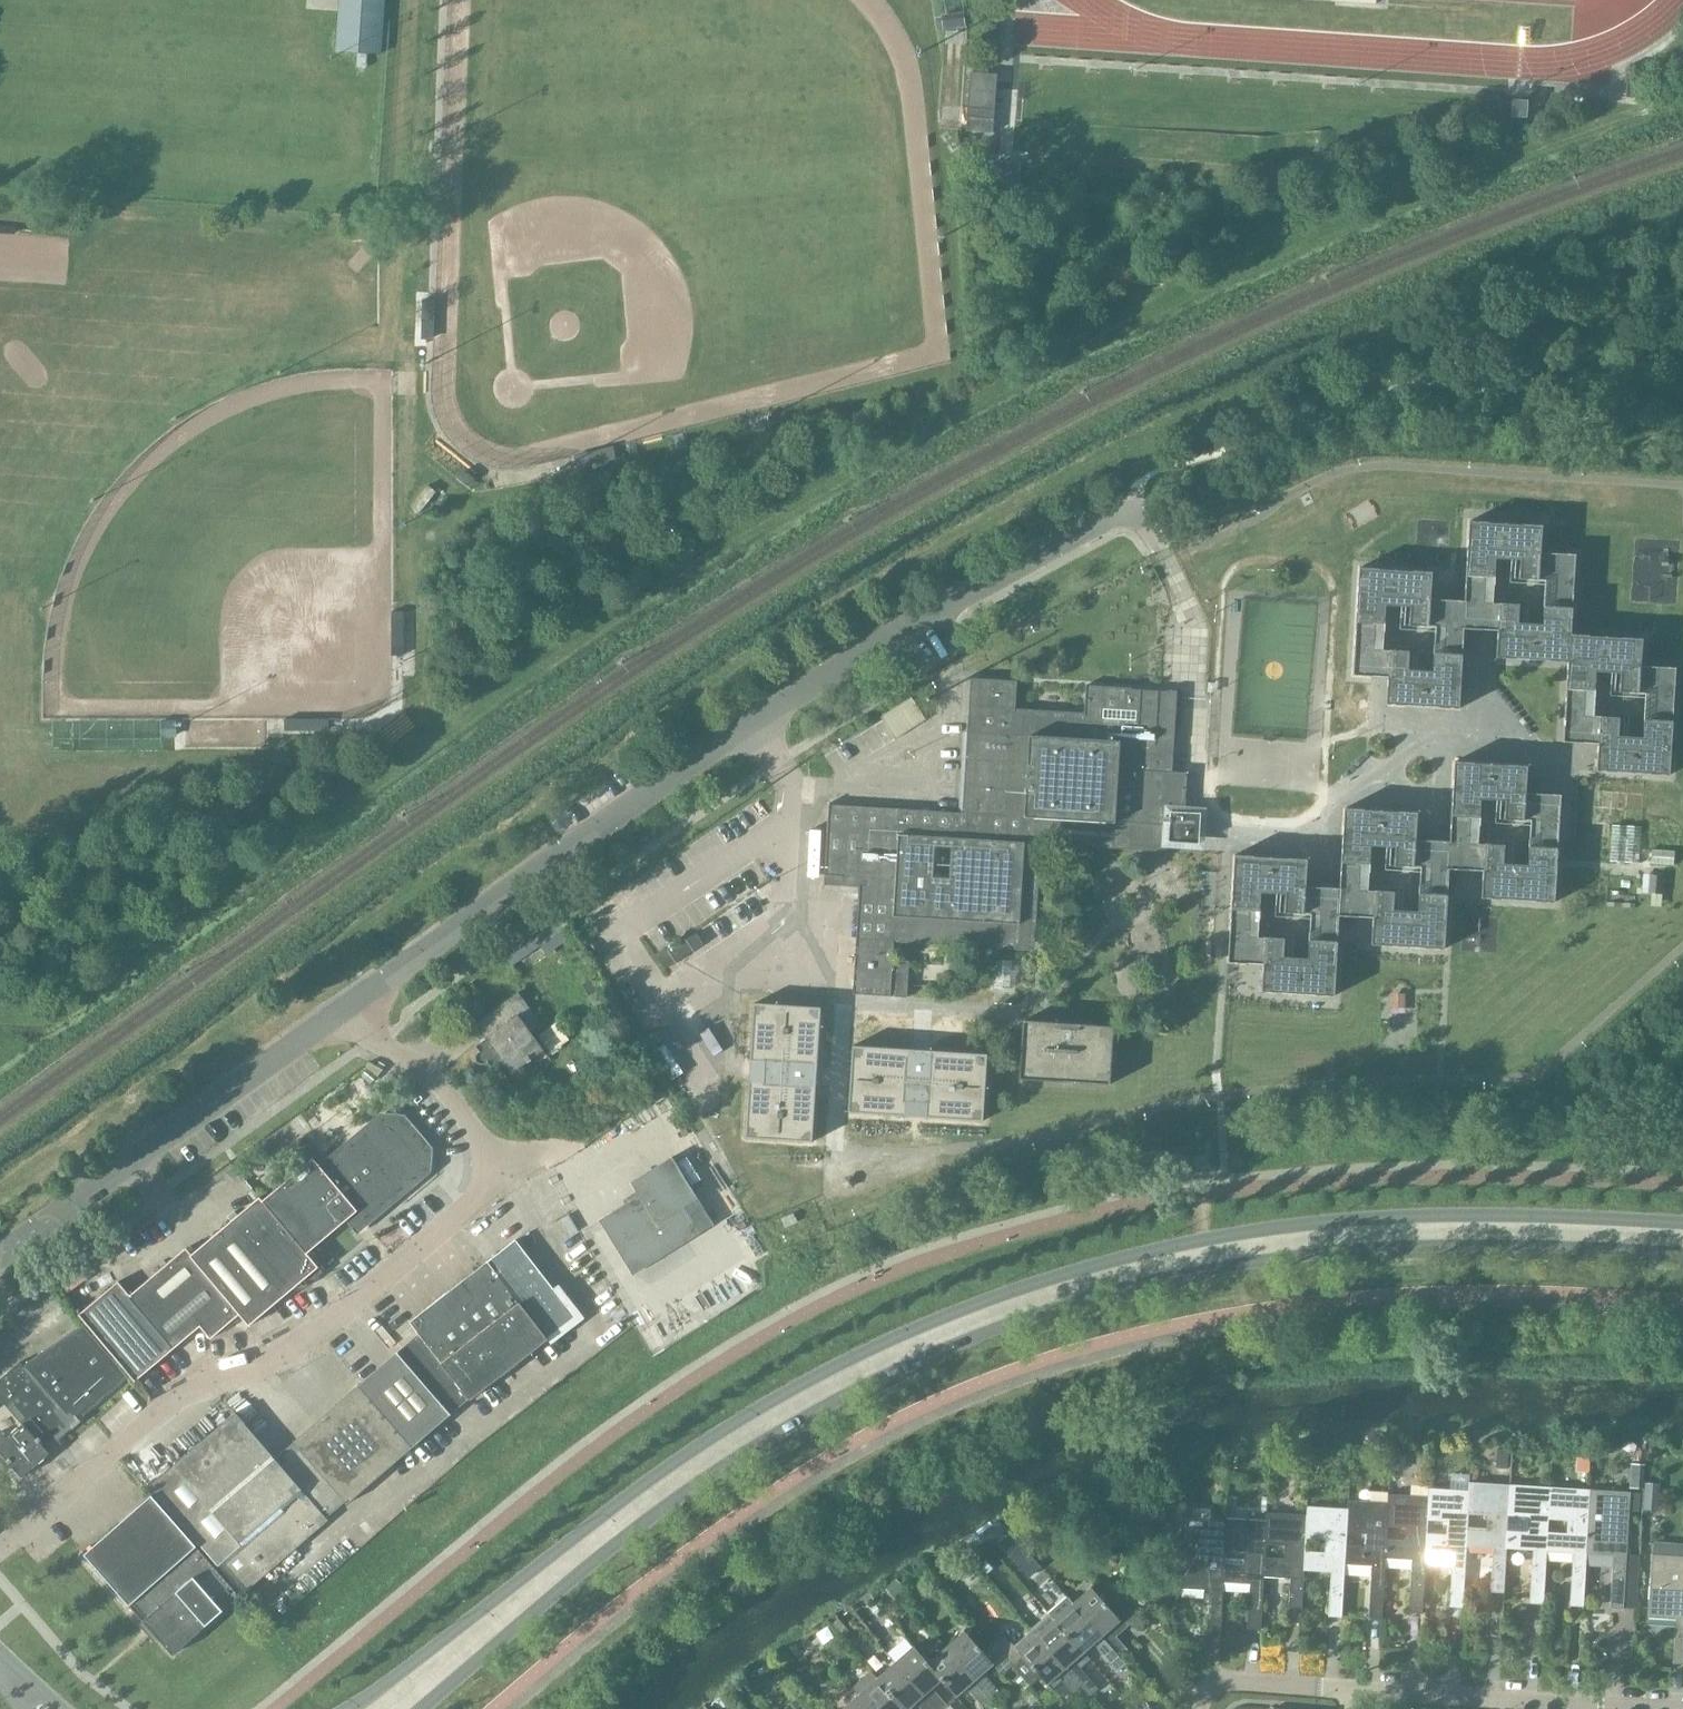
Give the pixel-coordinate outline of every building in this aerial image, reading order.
[(337,50),(381,53),(385,0),(341,0),(337,50)] [(945,15),(945,27),(961,27),(960,15),(945,15)] [(968,107),(968,116),(993,118),(994,118),(995,109),(997,75),(971,73),(968,107)] [(1528,102),(1512,101),(1511,116),(1527,117),(1528,102)] [(1000,162),(998,191),(1021,192),(1022,164),(1000,162)] [(1570,634),(1575,554),(1540,552),(1542,526),(1469,521),(1464,601),(1431,599),(1432,572),(1359,567),(1352,675),(1375,677),(1387,677),(1385,704),(1457,709),(1478,710),(1481,630),(1484,630),(1496,630),(1498,631),(1496,658),(1567,662),(1563,742),(1585,744),(1598,745),(1596,771),(1668,776),(1676,667),(1640,665),(1642,638),(1570,634)] [(987,814),(1115,823),(1176,827),(1176,833),(1204,835),(1206,804),(1169,802),(1171,772),(1176,691),(1086,685),(1084,712),(1014,707),(1016,680),(971,677),(966,758),(975,758),(973,785),(964,785),(963,802),(988,804),(987,814)] [(1373,916),(1371,943),(1444,948),(1449,868),(1483,870),(1481,897),(1554,902),(1557,845),(1561,795),(1528,793),(1525,793),(1527,766),(1454,761),(1448,841),(1414,839),(1415,813),(1343,808),(1341,845),(1338,887),(1303,885),(1305,859),(1235,854),(1228,960),(1263,962),(1262,990),(1334,994),(1340,914),(1373,916)] [(829,804),(825,874),(841,875),(860,877),(858,908),(856,934),(853,993),(891,995),(908,996),(909,984),(910,961),(893,960),(894,932),(1028,941),(1028,937),(1034,842),(1024,841),(953,837),(900,834),(902,808),(829,804)] [(1654,878),(1653,891),(1664,892),(1665,878),(1654,878)] [(559,920),(535,937),(538,942),(541,945),(546,954),(570,937),(562,925),(559,920)] [(582,984),(588,994),(598,989),(591,978),(582,984)] [(1407,991),(1396,991),(1396,1005),(1407,1005),(1407,991)] [(479,1043),(475,1046),(478,1049),(479,1051),(477,1053),(476,1054),(476,1056),(475,1057),(476,1059),(476,1062),(478,1064),(479,1064),(481,1065),(483,1066),(485,1065),(488,1064),(492,1069),(503,1061),(510,1071),(512,1074),(516,1071),(533,1059),(535,1057),(544,1050),(532,1033),(542,1025),(518,995),(476,1025),(479,1029),(485,1038),(479,1043)] [(750,1080),(746,1138),(813,1142),(821,1007),(755,1003),(751,1060),(766,1061),(765,1071),(775,1072),(774,1082),(750,1080)] [(1109,1017),(1018,1011),(1014,1069),(1105,1075),(1109,1017)] [(557,1023),(540,1036),(551,1052),(569,1040),(557,1023)] [(853,1046),(849,1113),(906,1116),(907,1102),(917,1103),(917,1092),(928,1093),(926,1117),(983,1121),(988,1054),(853,1046)] [(369,1068),(362,1076),(372,1083),(378,1076),(384,1069),(373,1064),(368,1062),(365,1065),(369,1068)] [(544,1086),(538,1098),(552,1104),(558,1093),(544,1086)] [(310,1248),(345,1219),(350,1215),(359,1225),(426,1167),(427,1148),(401,1117),(380,1116),(326,1163),(319,1156),(317,1153),(309,1160),(266,1196),(263,1192),(195,1249),(189,1242),(132,1290),(121,1276),(81,1310),(138,1376),(187,1334),(203,1320),(214,1333),(243,1309),(253,1320),(303,1278),(307,1282),(313,1277),(310,1273),(322,1262),(310,1248)] [(301,1116),(291,1125),(300,1136),(310,1127),(301,1116)] [(600,1217),(616,1244),(633,1272),(700,1230),(714,1222),(672,1153),(631,1178),(639,1193),(600,1217)] [(422,1339),(467,1394),(469,1397),(547,1336),(554,1344),(586,1319),(559,1285),(554,1290),(513,1238),(408,1321),(422,1339)] [(0,1379),(0,1402),(2,1400),(23,1424),(6,1438),(1,1432),(0,1433),(0,1452),(21,1477),(38,1462),(41,1460),(45,1457),(45,1458),(54,1450),(50,1444),(71,1426),(73,1427),(80,1421),(78,1420),(128,1376),(127,1375),(84,1325),(23,1365),(20,1362),(11,1370),(0,1379)] [(422,1339),(361,1387),(373,1400),(372,1401),(407,1442),(467,1394),(422,1339)] [(373,1400),(361,1387),(337,1409),(340,1413),(281,1464),(235,1412),(150,1485),(244,1593),(329,1519),(326,1516),(345,1500),(348,1503),(359,1493),(355,1488),(407,1442),(372,1401),(373,1400)] [(1596,1436),(1595,1452),(1613,1453),(1614,1437),(1596,1436)] [(1509,1450),(1498,1449),(1496,1468),(1508,1468),(1509,1450)] [(1394,1454),(1393,1470),(1407,1470),(1408,1455),(1394,1454)] [(1592,1458),(1579,1457),(1578,1472),(1591,1473),(1592,1458)] [(1630,1489),(1645,1490),(1645,1483),(1646,1465),(1631,1464),(1630,1489)] [(1469,1527),(1468,1545),(1495,1547),(1492,1591),(1505,1592),(1508,1548),(1512,1484),(1471,1481),(1470,1490),(1472,1490),(1470,1515),(1488,1516),(1487,1528),(1469,1527)] [(1645,1483),(1645,1490),(1644,1511),(1660,1511),(1661,1484),(1645,1483)] [(1552,1486),(1512,1484),(1508,1548),(1534,1549),(1531,1602),(1544,1603),(1548,1550),(1549,1532),(1550,1519),(1552,1486)] [(1549,1532),(1548,1550),(1575,1552),(1571,1605),(1585,1606),(1588,1553),(1592,1489),(1552,1486),(1550,1519),(1568,1520),(1567,1533),(1549,1532)] [(1429,1533),(1428,1550),(1455,1552),(1451,1605),(1464,1606),(1468,1545),(1469,1527),(1470,1515),(1472,1490),(1470,1490),(1430,1487),(1429,1496),(1432,1496),(1430,1520),(1447,1522),(1446,1534),(1429,1533)] [(1632,1491),(1592,1489),(1588,1553),(1614,1555),(1611,1607),(1624,1608),(1632,1491)] [(1639,1511),(1640,1492),(1632,1491),(1631,1511),(1639,1511)] [(1388,1539),(1387,1557),(1414,1558),(1411,1611),(1424,1612),(1428,1550),(1429,1533),(1430,1520),(1432,1496),(1429,1496),(1389,1493),(1389,1502),(1391,1502),(1389,1527),(1407,1528),(1406,1540),(1388,1539)] [(153,1495),(87,1553),(86,1554),(150,1627),(173,1654),(240,1595),(153,1495)] [(1348,1545),(1346,1571),(1373,1573),(1371,1617),(1384,1618),(1387,1557),(1388,1539),(1389,1527),(1391,1502),(1389,1502),(1349,1500),(1348,1508),(1350,1508),(1349,1533),(1366,1534),(1365,1546),(1348,1545)] [(1307,1551),(1306,1569),(1333,1570),(1330,1615),(1344,1615),(1346,1571),(1348,1545),(1349,1533),(1350,1508),(1348,1508),(1308,1505),(1308,1515),(1309,1515),(1308,1539),(1326,1540),(1325,1552),(1307,1551)] [(1228,1526),(1226,1526),(1216,1525),(1203,1509),(1187,1508),(1183,1587),(1210,1589),(1208,1633),(1221,1634),(1224,1581),(1225,1563),(1226,1551),(1228,1526)] [(1267,1557),(1266,1575),(1292,1576),(1290,1621),(1303,1622),(1306,1569),(1307,1551),(1308,1539),(1309,1515),(1308,1515),(1267,1512),(1267,1520),(1269,1520),(1267,1545),(1285,1546),(1284,1559),(1267,1557)] [(1225,1563),(1224,1581),(1252,1583),(1249,1627),(1262,1628),(1266,1575),(1267,1557),(1267,1545),(1269,1520),(1267,1520),(1227,1518),(1226,1526),(1228,1526),(1226,1551),(1244,1552),(1243,1565),(1225,1563)] [(995,1553),(988,1558),(995,1566),(1002,1561),(995,1553)] [(1649,1617),(1677,1619),(1674,1663),(1682,1664),(1682,1555),(1653,1553),(1649,1617)] [(1030,1554),(1019,1564),(1030,1577),(1042,1567),(1030,1554)] [(985,1559),(978,1566),(985,1574),(992,1568),(985,1559)] [(908,1589),(897,1577),(886,1586),(896,1598),(901,1594),(908,1589)] [(1093,1587),(1074,1603),(1119,1654),(1127,1647),(1110,1628),(1120,1620),(1126,1628),(1138,1617),(1119,1596),(1109,1605),(1093,1587)] [(1068,1596),(1050,1612),(1084,1651),(1091,1658),(1102,1649),(1122,1671),(1129,1665),(1119,1654),(1074,1603),(1068,1596)] [(1018,1611),(1024,1605),(1017,1597),(1010,1603),(1018,1611)] [(1050,1612),(1032,1628),(1034,1629),(1038,1634),(1083,1685),(1082,1686),(1090,1696),(1099,1689),(1090,1679),(1091,1678),(1082,1667),(1091,1659),(1091,1658),(1084,1651),(1050,1612)] [(859,1620),(850,1628),(856,1636),(866,1628),(859,1620)] [(965,1629),(946,1646),(991,1698),(1000,1690),(983,1670),(993,1661),(1004,1673),(1014,1664),(994,1643),(985,1651),(965,1629)] [(1006,1632),(994,1643),(1014,1664),(1032,1685),(1042,1676),(1053,1689),(1064,1680),(1075,1692),(1082,1686),(1083,1685),(1038,1634),(1034,1629),(1017,1644),(1006,1632)] [(822,1635),(813,1643),(821,1652),(829,1644),(822,1635)] [(939,1638),(923,1652),(930,1660),(928,1661),(942,1678),(957,1694),(967,1686),(983,1704),(991,1698),(946,1646),(939,1638)] [(895,1660),(937,1708),(944,1708),(948,1705),(932,1686),(942,1678),(928,1661),(930,1660),(923,1652),(915,1643),(895,1660)] [(876,1677),(905,1708),(916,1699),(925,1708),(937,1708),(895,1660),(876,1677)] [(853,1685),(859,1692),(873,1708),(905,1708),(876,1677),(871,1670),(853,1685)] [(839,1708),(873,1708),(859,1692),(839,1708)]
